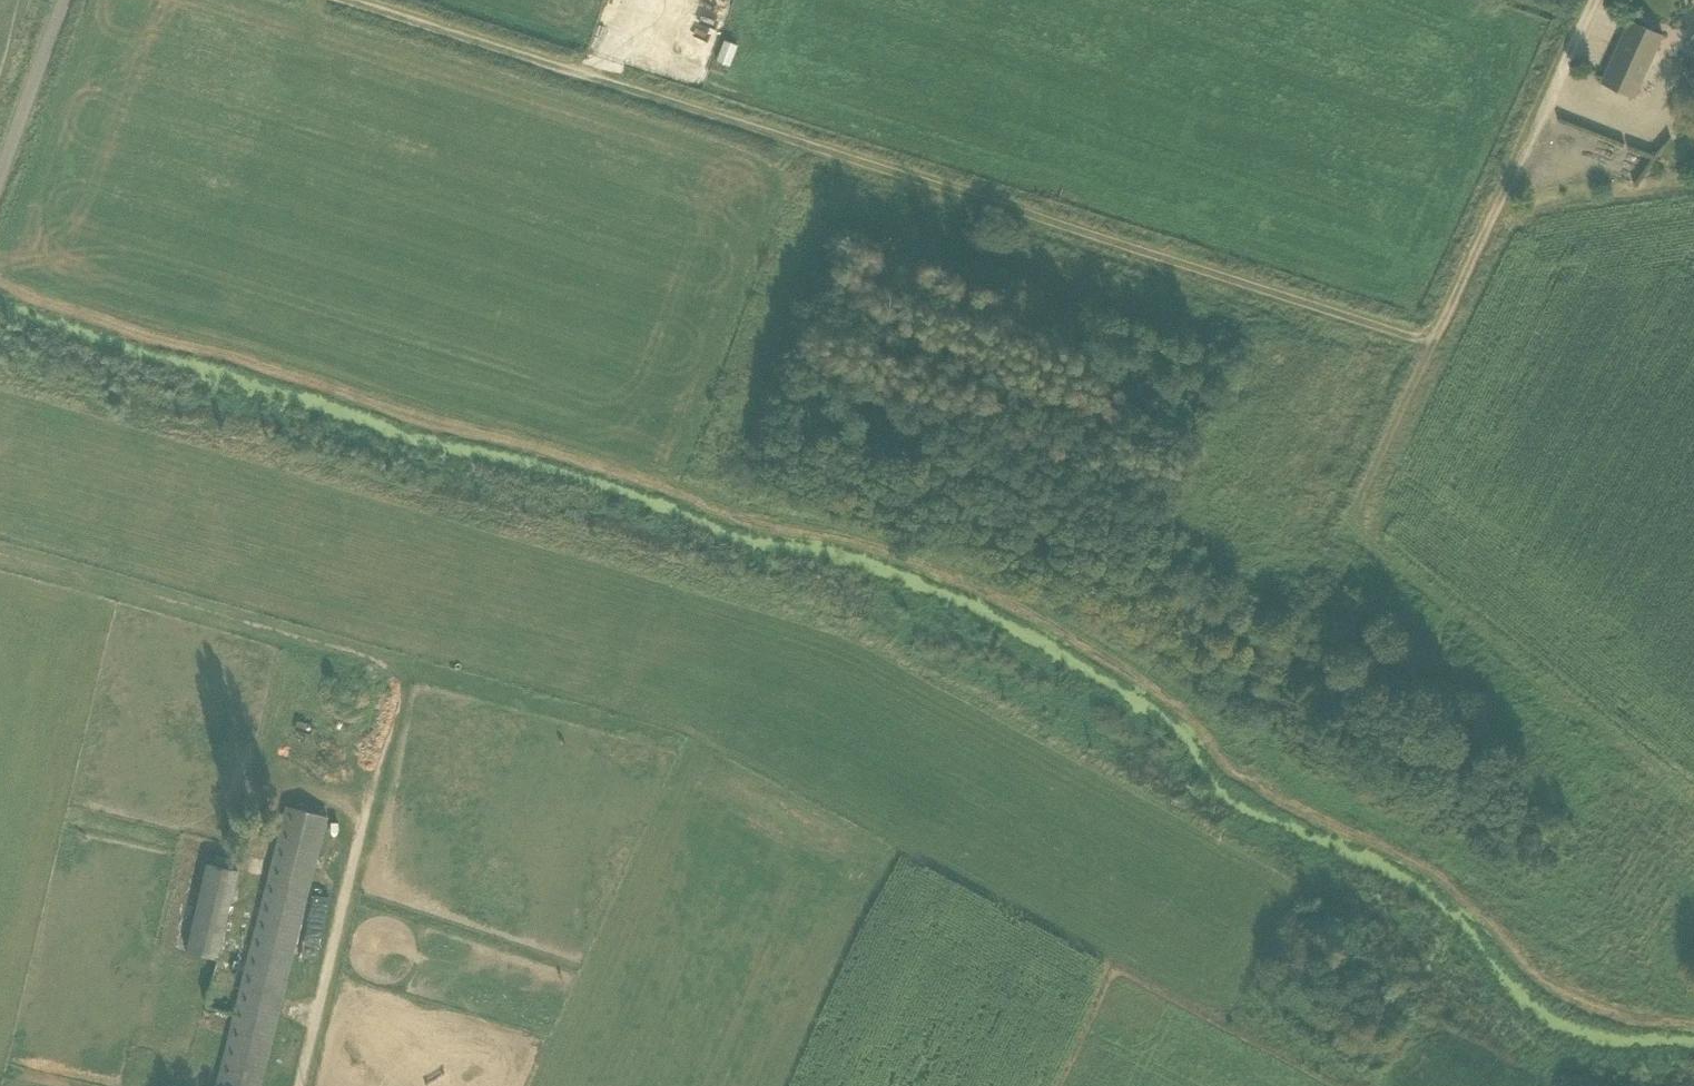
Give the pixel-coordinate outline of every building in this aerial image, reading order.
[(1604,82),(1636,96),(1664,36),(1632,21),(1604,82)] [(736,44),(724,40),(716,61),(727,65),(736,44)] [(327,816),(287,806),(217,1085),(260,1085),(309,888),(327,816)] [(218,958),(239,871),(208,863),(186,951),(218,958)]
